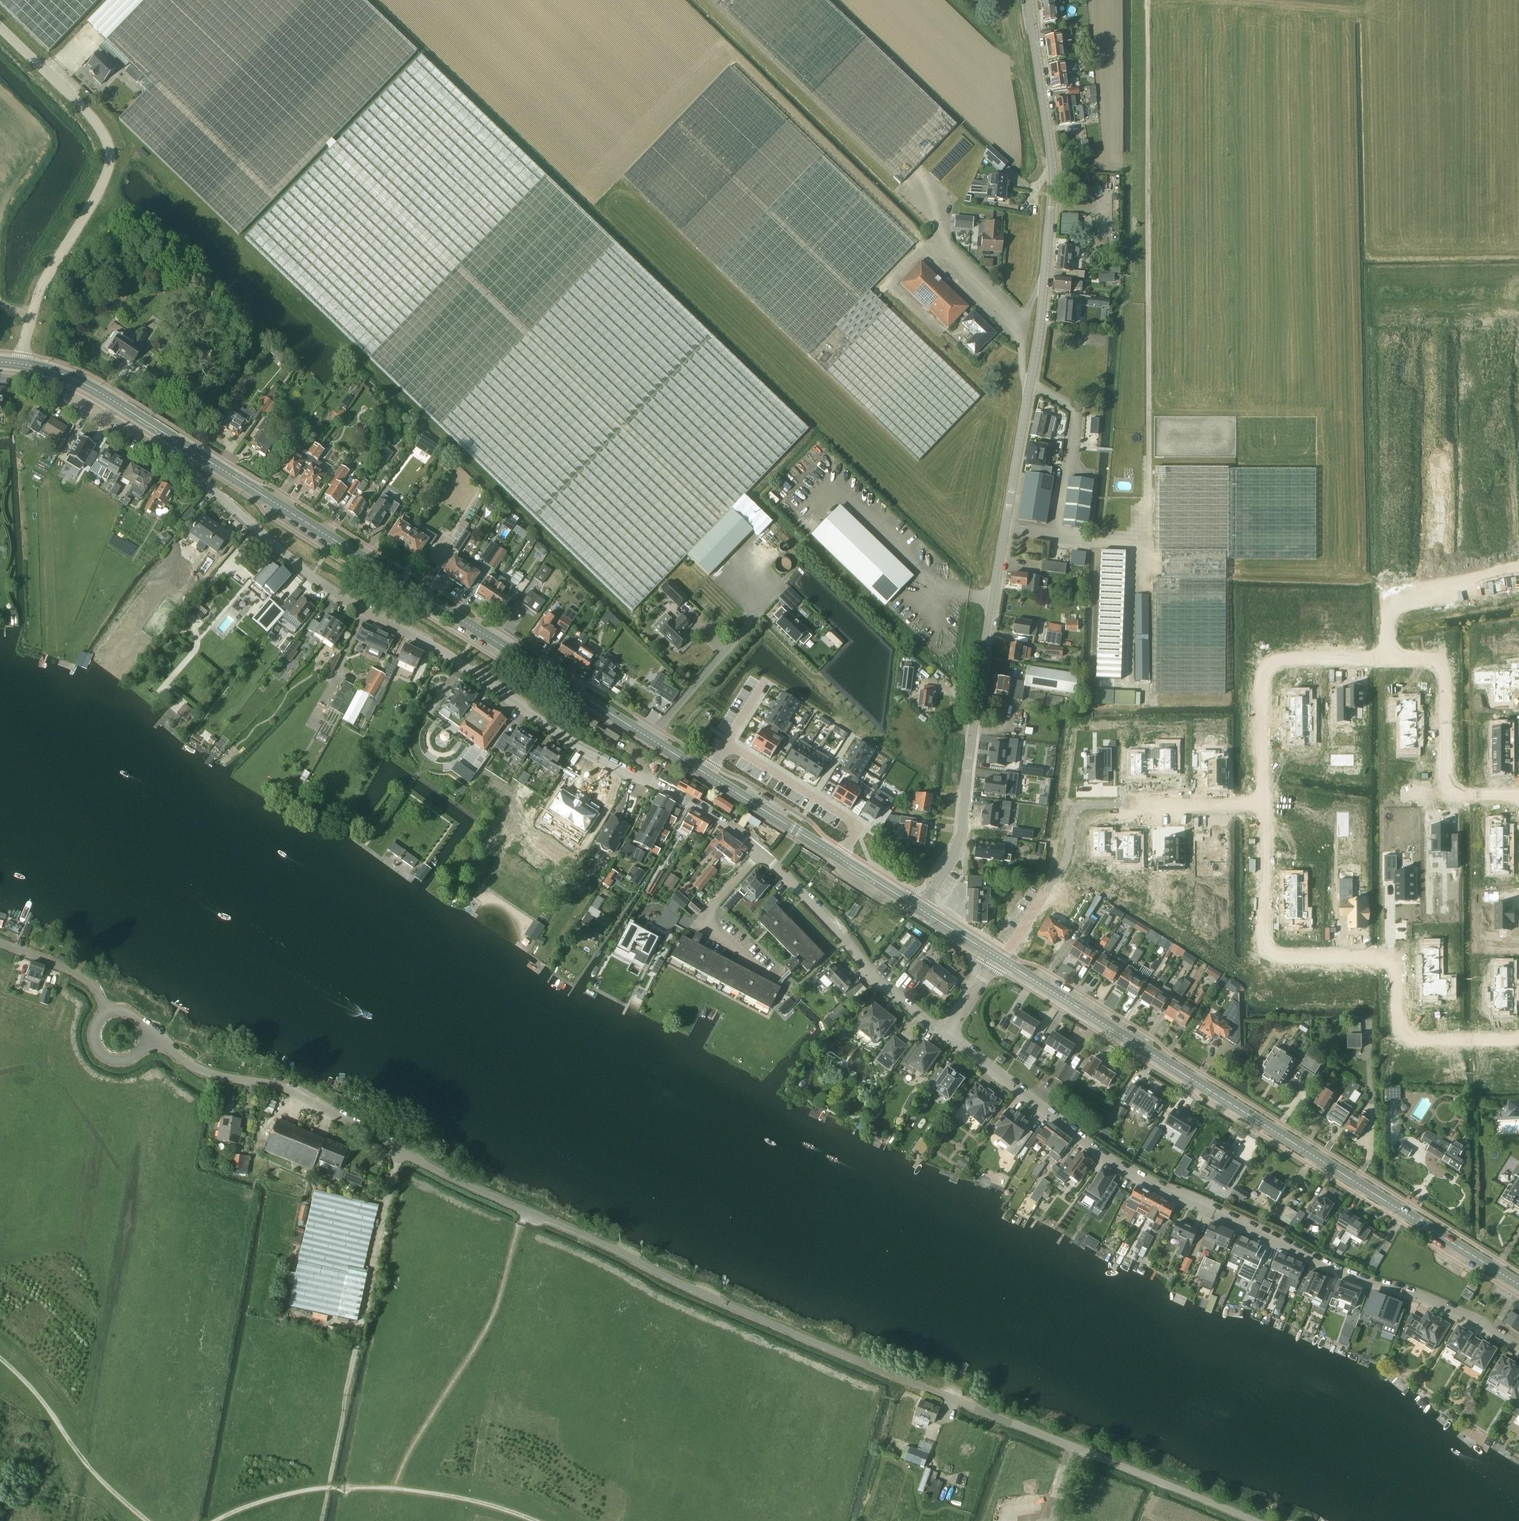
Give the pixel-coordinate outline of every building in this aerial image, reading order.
[(14,18),(49,52),(99,0),(0,0),(0,5),(14,18)] [(87,22),(106,40),(113,47),(121,54),(143,75),(137,82),(146,91),(118,119),(239,235),(417,51),(364,0),(109,0),(87,22)] [(825,0),(709,0),(900,184),(956,126),(825,0)] [(1053,0),(1040,0),(1041,9),(1054,8),(1064,6),(1064,3),(1054,4),(1053,0)] [(1056,21),(1054,8),(1041,9),(1043,22),(1056,21)] [(1061,47),(1060,36),(1045,38),(1046,49),(1061,47)] [(1063,58),(1061,47),(1046,49),(1048,60),(1063,58)] [(116,69),(99,52),(87,64),(92,68),(89,72),(94,76),(93,78),(101,85),(116,69)] [(421,55),(245,237),(342,331),(632,611),(730,510),(731,510),(687,555),(709,576),(740,544),(752,531),(758,536),(772,522),(744,495),(808,429),(421,55)] [(1065,75),(1064,64),(1049,66),(1050,77),(1065,75)] [(914,244),(730,65),(624,175),(808,354),(917,461),(979,397),(888,308),(870,290),(914,244)] [(1066,86),(1065,75),(1050,77),(1051,88),(1066,86)] [(1075,106),(1073,97),(1059,99),(1059,96),(1055,97),(1057,109),(1075,106)] [(1083,119),(1081,105),(1075,106),(1057,109),(1059,125),(1074,123),(1074,120),(1083,119)] [(1000,178),(988,178),(983,177),(983,182),(974,182),(971,188),(987,189),(994,190),(994,188),(1006,188),(1006,186),(1007,187),(1007,182),(1006,182),(1006,179),(1005,179),(1005,177),(1001,177),(1000,178)] [(1005,194),(1006,188),(994,188),(994,190),(987,189),(971,188),(968,194),(987,195),(987,200),(989,200),(989,202),(993,202),(993,201),(1005,201),(1005,199),(1006,199),(1007,194),(1005,194)] [(1077,235),(1079,215),(1062,214),(1060,234),(1077,235)] [(955,216),(954,227),(972,228),(973,218),(955,216)] [(1001,252),(1003,236),(1000,236),(1001,223),(986,222),(985,235),(982,234),(981,251),(1001,252)] [(1072,271),(1074,257),(1077,257),(1079,255),(1080,250),(1078,248),(1060,246),(1057,270),(1067,271),(1066,277),(1084,279),(1085,272),(1072,271)] [(964,312),(968,308),(921,262),(900,284),(948,329),(962,314),(966,318),(962,323),(975,336),(965,346),(973,354),(989,337),(991,339),(996,334),(973,312),(968,316),(964,312)] [(1110,274),(1110,286),(1118,286),(1119,275),(1110,274)] [(1083,290),(1083,283),(1072,281),(1072,278),(1057,277),(1055,290),(1071,292),(1071,288),(1083,290)] [(1073,324),(1074,309),(1080,310),(1081,303),(1082,297),(1080,297),(1066,296),(1066,301),(1060,301),(1058,323),(1073,324)] [(142,349),(138,347),(147,333),(141,330),(133,343),(115,331),(104,348),(115,355),(116,353),(132,364),(142,349)] [(158,375),(147,368),(144,374),(154,381),(158,375)] [(264,413),(272,401),(275,396),(269,391),(258,409),(264,413)] [(269,416),(277,405),(272,401),(264,413),(269,416)] [(249,407),(246,411),(242,408),(240,411),(233,406),(219,425),(228,431),(229,429),(238,435),(246,422),(248,424),(256,412),(249,407)] [(33,410),(20,433),(25,436),(29,429),(37,433),(45,438),(48,434),(59,440),(67,427),(51,418),(47,425),(43,422),(46,417),(44,417),(45,415),(40,412),(39,414),(33,410)] [(1036,413),(1031,435),(1045,439),(1046,438),(1051,440),(1056,417),(1036,413)] [(277,442),(265,435),(273,423),(265,419),(258,430),(259,431),(251,444),(260,450),(259,451),(267,457),(277,442)] [(80,436),(69,456),(84,465),(85,464),(90,467),(97,454),(92,451),(96,445),(80,436)] [(303,470),(319,447),(314,443),(307,453),(294,445),(290,453),(291,454),(282,468),(294,476),(299,467),(303,470)] [(1031,444),(1028,465),(1032,466),(1031,473),(1051,477),(1052,468),(1048,467),(1051,447),(1031,444)] [(317,471),(322,464),(317,461),(325,450),(319,447),(303,470),(308,473),(302,481),(314,489),(323,475),(317,471)] [(387,463),(394,453),(387,448),(380,459),(387,463)] [(102,479),(115,456),(105,451),(97,464),(102,467),(97,476),(102,479)] [(116,475),(124,462),(115,456),(102,479),(107,481),(112,472),(116,475)] [(131,464),(123,479),(134,485),(142,471),(131,464)] [(340,485),(349,472),(340,466),(327,485),(330,487),(325,495),(330,499),(331,501),(333,503),(335,502),(336,503),(346,489),(340,485)] [(1229,467),(1155,467),(1155,551),(1162,551),(1227,551),(1229,551),(1229,468),(1229,467)] [(1227,551),(1162,551),(1162,577),(1226,577),(1226,558),(1316,558),(1317,468),(1229,468),(1229,551),(1227,551)] [(134,485),(131,490),(142,497),(145,492),(153,477),(142,471),(134,485)] [(1047,523),(1054,477),(1051,477),(1031,473),(1027,473),(1019,519),(1047,523)] [(1088,529),(1094,481),(1069,478),(1063,526),(1088,529)] [(352,496),(360,484),(355,481),(347,493),(352,496)] [(361,493),(367,484),(362,481),(356,489),(361,493)] [(166,505),(170,497),(168,496),(172,489),(171,489),(171,487),(169,486),(167,486),(162,483),(157,493),(155,492),(145,509),(153,513),(158,505),(162,507),(164,504),(166,505)] [(115,496),(120,487),(116,485),(111,493),(115,496)] [(434,497),(433,503),(439,504),(441,493),(439,492),(434,497)] [(378,502),(365,522),(369,525),(370,527),(373,529),(375,529),(376,529),(387,512),(392,515),(398,506),(382,495),(378,502)] [(358,517),(367,504),(356,497),(347,510),(352,513),(352,515),(354,516),(356,516),(358,517)] [(912,576),(840,507),(812,535),(884,605),(912,576)] [(187,524),(196,513),(191,508),(181,518),(187,524)] [(413,531),(404,525),(409,518),(404,515),(400,522),(399,521),(388,537),(397,542),(397,544),(400,546),(402,546),(403,546),(413,531)] [(230,535),(203,516),(195,527),(195,526),(193,529),(191,532),(208,543),(206,545),(217,553),(230,535)] [(417,556),(427,540),(431,542),(435,535),(426,529),(421,536),(413,531),(403,546),(403,547),(404,549),(407,550),(408,550),(417,556)] [(459,551),(469,534),(464,531),(454,547),(459,551)] [(488,564),(499,547),(494,543),(482,560),(488,564)] [(494,569),(504,555),(499,551),(489,565),(494,569)] [(1101,551),(1096,678),(1122,679),(1127,552),(1104,551),(1101,551)] [(455,582),(468,561),(457,553),(444,572),(450,576),(448,578),(455,582)] [(468,588),(481,569),(468,561),(455,582),(461,586),(462,584),(468,588)] [(1043,561),(1042,571),(1066,574),(1067,564),(1043,561)] [(267,563),(252,581),(256,584),(255,585),(261,589),(271,598),(273,595),(274,595),(283,585),(284,586),(290,578),(289,578),(291,576),(282,569),(280,571),(278,570),(279,569),(273,564),(271,567),(267,563)] [(506,596),(513,586),(517,584),(522,577),(515,572),(502,593),(493,606),(496,608),(495,609),(502,613),(511,599),(506,596)] [(1041,594),(1044,577),(1013,573),(1012,584),(1023,586),(1022,592),(1041,594)] [(484,600),(499,577),(495,575),(492,579),(487,576),(475,595),(481,599),(482,598),(484,600)] [(499,577),(484,600),(487,602),(488,604),(491,606),(493,606),(502,593),(509,582),(500,576),(499,577)] [(1226,577),(1162,577),(1153,577),(1153,693),(1226,693),(1226,577)] [(688,598),(671,582),(662,591),(678,607),(688,598)] [(530,589),(521,603),(536,613),(545,599),(530,589)] [(1149,634),(1149,594),(1135,594),(1136,634),(1149,634)] [(797,595),(787,606),(791,611),(802,600),(797,595)] [(301,624),(314,607),(302,598),(297,604),(294,601),(295,601),(290,597),(283,607),(284,608),(289,612),(289,611),(291,612),(289,615),(301,624)] [(284,612),(282,611),(284,608),(283,607),(281,606),(279,608),(279,607),(270,599),(252,620),(267,633),(284,612)] [(562,615),(555,626),(565,632),(572,621),(577,614),(567,607),(562,615)] [(778,620),(775,623),(796,643),(807,632),(787,612),(786,612),(781,607),(773,616),(778,620)] [(324,640),(337,620),(330,615),(328,617),(326,616),(314,634),(324,640)] [(689,638),(682,631),(685,629),(686,630),(691,625),(681,616),(674,623),(671,620),(659,632),(677,649),(689,638)] [(614,617),(609,621),(617,629),(621,624),(614,617)] [(1036,636),(1038,624),(1032,623),(1032,622),(1017,619),(1014,633),(1030,636),(1030,635),(1036,636)] [(333,646),(345,628),(343,627),(345,625),(337,620),(324,640),(333,646)] [(1078,630),(1078,620),(1066,620),(1066,629),(1078,630)] [(548,644),(556,631),(541,621),(533,634),(534,635),(536,636),(538,638),(540,638),(548,644)] [(363,623),(355,640),(376,649),(375,651),(375,653),(379,655),(380,654),(381,652),(386,654),(389,649),(391,650),(393,645),(391,644),(394,637),(383,632),(384,630),(373,625),(372,627),(363,623)] [(1045,643),(1060,646),(1062,634),(1047,631),(1045,643)] [(582,643),(588,635),(583,632),(578,640),(582,643)] [(288,638),(280,648),(284,651),(292,641),(288,638)] [(572,660),(579,648),(566,639),(558,651),(572,660)] [(1150,680),(1150,640),(1136,640),(1136,680),(1150,680)] [(1026,659),(1027,648),(1022,647),(1022,645),(1012,643),(1010,660),(1019,661),(1020,658),(1026,659)] [(592,662),(597,655),(582,645),(579,648),(572,660),(586,670),(591,661),(592,662)] [(380,687),(375,698),(380,700),(385,690),(399,661),(415,669),(423,654),(406,646),(399,659),(393,657),(384,675),(386,676),(380,687)] [(1062,656),(1062,648),(1046,647),(1045,655),(1062,656)] [(617,675),(610,670),(613,665),(600,657),(590,672),(594,674),(591,678),(601,684),(602,683),(609,687),(617,675)] [(1493,683),(1493,693),(1495,693),(1495,702),(1511,702),(1511,688),(1518,687),(1518,664),(1512,664),(1512,672),(1511,672),(1504,672),(1504,671),(1502,671),(1502,672),(1495,672),(1495,683),(1493,683)] [(912,692),(915,668),(906,667),(902,690),(912,692)] [(363,683),(359,690),(369,696),(373,698),(380,687),(386,676),(384,675),(379,672),(372,668),(363,683)] [(995,677),(992,695),(1003,696),(1004,693),(1009,694),(1010,686),(1016,687),(1014,700),(1022,701),(1025,686),(1053,691),(1076,695),(1079,676),(1056,672),(1029,668),(1029,671),(1028,671),(1026,683),(1011,680),(995,677)] [(659,673),(650,687),(657,692),(656,694),(671,704),(679,692),(665,683),(668,679),(659,673)] [(346,682),(331,708),(343,715),(358,689),(346,682)] [(493,713),(478,702),(477,704),(474,701),(477,696),(460,684),(454,692),(448,700),(442,708),(439,713),(448,720),(452,715),(463,723),(457,731),(484,751),(506,720),(494,711),(493,713)] [(932,709),(934,693),(936,693),(937,687),(925,685),(924,691),(922,691),(920,707),(932,709)] [(1346,690),(1338,690),(1338,716),(1350,715),(1350,708),(1363,708),(1362,687),(1346,687),(1346,690)] [(359,690),(342,720),(353,726),(360,713),(369,696),(359,690)] [(1044,704),(1046,695),(1026,691),(1025,701),(1044,704)] [(1134,705),(1134,694),(1099,692),(1098,704),(1134,705)] [(782,693),(776,702),(793,713),(799,703),(782,693)] [(1062,707),(1064,697),(1047,695),(1046,704),(1062,707)] [(1290,711),(1288,711),(1288,713),(1289,713),(1289,718),(1313,718),(1313,716),(1310,716),(1309,706),(1313,706),(1313,704),(1308,704),(1308,696),(1305,696),(1305,697),(1299,697),(1299,696),(1298,696),(1298,697),(1293,697),(1293,696),(1290,696),(1290,711)] [(369,699),(361,713),(370,718),(377,703),(369,699)] [(1396,715),(1395,715),(1395,719),(1400,719),(1400,723),(1418,723),(1418,713),(1417,713),(1417,702),(1414,702),(1414,701),(1403,701),(1403,702),(1396,702),(1396,715)] [(776,702),(770,711),(791,725),(791,724),(787,722),(793,713),(776,702)] [(770,711),(764,721),(772,726),(775,728),(779,730),(785,734),(791,725),(770,711)] [(594,729),(600,720),(586,712),(581,721),(594,729)] [(1289,723),(1288,723),(1288,725),(1291,725),(1291,742),(1294,742),(1294,740),(1300,740),(1300,742),(1301,742),(1301,740),(1306,740),(1306,732),(1309,732),(1309,718),(1313,718),(1289,718),(1289,723)] [(1418,723),(1400,723),(1400,750),(1404,750),(1404,749),(1417,749),(1417,741),(1418,741),(1418,729),(1417,729),(1417,724),(1418,724),(1418,723)] [(620,737),(607,729),(607,730),(600,726),(597,731),(603,735),(604,733),(617,741),(620,737)] [(762,729),(750,746),(760,752),(775,728),(772,726),(768,732),(762,729)] [(1503,727),(1492,727),(1492,750),(1510,750),(1510,726),(1503,726),(1503,727)] [(775,728),(760,752),(770,758),(781,741),(775,737),(779,730),(775,728)] [(504,733),(495,747),(503,753),(509,745),(516,749),(513,754),(522,761),(535,742),(535,741),(528,737),(529,736),(524,733),(523,734),(517,729),(511,738),(504,733)] [(991,749),(990,757),(992,757),(991,764),(1006,766),(1006,762),(1016,763),(1019,740),(1002,738),(1001,744),(993,743),(994,743),(993,750),(991,749)] [(799,740),(786,761),(796,767),(809,746),(799,740)] [(858,741),(852,750),(869,761),(875,751),(858,741)] [(538,748),(531,759),(556,776),(564,765),(558,761),(559,759),(563,753),(548,743),(543,751),(538,748)] [(809,746),(796,767),(805,773),(819,752),(809,746)] [(1088,767),(1087,767),(1087,775),(1090,775),(1090,782),(1109,782),(1109,771),(1112,771),(1111,749),(1098,749),(1098,757),(1097,757),(1093,757),(1090,757),(1090,758),(1088,758),(1088,757),(1088,758),(1088,766),(1088,767)] [(852,750),(847,759),(864,770),(869,761),(852,750)] [(1160,758),(1154,758),(1154,771),(1160,771),(1160,772),(1177,772),(1177,771),(1177,751),(1177,750),(1160,750),(1160,751),(1160,758)] [(1510,750),(1492,750),(1493,775),(1500,775),(1500,774),(1510,774),(1510,750)] [(819,752),(805,773),(815,779),(829,758),(819,752)] [(1148,755),(1130,755),(1131,776),(1130,776),(1130,777),(1148,777),(1148,776),(1147,771),(1154,771),(1154,758),(1147,758),(1147,755),(1148,755)] [(1226,755),(1209,755),(1209,783),(1226,783),(1226,755)] [(847,759),(841,769),(852,776),(856,779),(858,780),(864,770),(847,759)] [(1037,768),(1035,775),(1042,776),(1043,769),(1037,768)] [(987,778),(985,793),(1006,795),(1006,796),(1006,795),(1016,797),(1019,774),(1003,772),(1002,778),(994,777),(994,779),(987,778)] [(842,779),(831,797),(841,803),(856,779),(852,776),(848,783),(842,779)] [(856,779),(841,803),(850,809),(861,791),(855,787),(859,781),(858,780),(856,779)] [(690,783),(685,793),(696,799),(698,800),(704,791),(690,783)] [(461,785),(456,791),(462,796),(467,789),(461,785)] [(870,787),(863,797),(868,801),(875,790),(872,789),(870,787)] [(563,788),(542,820),(550,825),(552,822),(556,824),(555,825),(568,834),(568,833),(572,835),(570,838),(578,843),(599,811),(563,788)] [(879,789),(864,812),(875,819),(884,806),(888,809),(895,799),(879,789)] [(930,813),(933,796),(914,793),(912,804),(920,806),(919,811),(930,813)] [(659,794),(652,807),(669,815),(676,802),(659,794)] [(712,803),(729,814),(733,807),(716,796),(712,803)] [(983,812),(982,819),(984,820),(983,826),(999,828),(998,828),(999,824),(1009,825),(1012,802),(995,800),(994,806),(986,805),(986,806),(985,812),(983,812)] [(676,819),(669,815),(652,807),(647,816),(664,824),(666,820),(673,824),(676,819)] [(693,829),(700,816),(688,809),(684,817),(678,828),(690,834),(693,829)] [(761,822),(751,816),(752,815),(746,811),(737,824),(743,828),(747,822),(757,828),(761,822)] [(925,844),(928,827),(917,825),(918,824),(916,824),(917,819),(895,815),(894,820),(901,821),(901,824),(906,825),(904,839),(915,841),(915,842),(925,844)] [(662,828),(664,824),(647,816),(643,824),(666,837),(669,832),(662,828)] [(713,823),(700,816),(693,829),(702,835),(703,833),(705,834),(708,830),(708,831),(713,823)] [(622,838),(629,827),(613,818),(606,831),(604,830),(596,843),(600,845),(600,847),(600,848),(601,849),(602,851),(605,852),(606,852),(608,852),(610,851),(614,853),(619,843),(617,842),(620,837),(622,838)] [(1491,835),(1490,835),(1490,851),(1509,850),(1509,846),(1510,846),(1510,835),(1509,835),(1509,828),(1502,829),(1502,821),(1491,821),(1491,835)] [(666,837),(643,824),(638,833),(655,842),(657,837),(664,841),(666,837)] [(1458,868),(1458,841),(1450,841),(1450,826),(1432,826),(1432,836),(1431,836),(1432,836),(1432,840),(1431,840),(1431,841),(1432,841),(1432,852),(1446,852),(1447,868),(1458,868)] [(722,855),(734,840),(722,830),(710,845),(722,855)] [(1209,840),(1201,840),(1201,864),(1209,864),(1209,859),(1227,859),(1226,847),(1229,847),(1229,838),(1226,838),(1226,830),(1214,830),(1214,838),(1209,838),(1209,840)] [(696,834),(692,831),(688,838),(693,841),(696,834)] [(638,833),(633,842),(657,855),(660,850),(653,846),(655,842),(638,833)] [(1111,833),(1094,833),(1094,854),(1094,855),(1111,855),(1111,854),(1111,851),(1117,851),(1117,839),(1111,839),(1111,833)] [(1005,855),(1006,846),(1017,848),(1018,839),(1005,837),(1003,846),(978,842),(976,858),(1003,861),(1003,860),(1011,861),(1012,856),(1005,855)] [(1123,839),(1117,839),(1117,851),(1123,851),(1123,858),(1123,859),(1140,859),(1140,858),(1140,838),(1140,837),(1123,837),(1123,838),(1123,839)] [(1159,858),(1159,870),(1166,870),(1166,866),(1175,866),(1175,870),(1184,870),(1184,866),(1185,866),(1185,838),(1166,838),(1166,858),(1159,858)] [(734,865),(746,850),(734,840),(722,855),(734,865)] [(418,860),(392,842),(387,849),(412,868),(418,860)] [(645,853),(626,843),(621,853),(637,861),(637,860),(641,862),(645,853)] [(1038,843),(1037,856),(1044,857),(1045,844),(1038,843)] [(1509,850),(1490,851),(1490,866),(1491,866),(1491,873),(1509,872),(1509,866),(1510,866),(1510,855),(1509,855),(1509,850)] [(622,856),(619,861),(626,865),(629,860),(622,856)] [(1397,856),(1385,856),(1385,881),(1396,881),(1396,883),(1396,889),(1396,900),(1402,900),(1409,900),(1415,900),(1414,872),(1397,872),(1397,856)] [(1041,877),(1042,864),(1034,863),(1032,876),(1041,877)] [(712,877),(716,871),(710,866),(706,872),(712,877)] [(638,869),(630,881),(637,885),(645,874),(638,869)] [(609,888),(618,875),(611,870),(602,884),(609,888)] [(659,870),(652,883),(657,886),(665,873),(659,870)] [(708,882),(712,877),(706,872),(702,877),(708,882)] [(671,873),(664,884),(672,890),(679,879),(671,873)] [(761,893),(767,887),(760,881),(762,880),(754,873),(741,888),(742,888),(738,892),(743,897),(747,893),(756,902),(763,895),(761,893)] [(991,904),(991,889),(991,887),(986,886),(986,883),(983,882),(983,877),(969,876),(967,920),(969,923),(980,923),(980,922),(987,922),(988,905),(989,905),(991,904)] [(1285,882),(1284,882),(1284,893),(1285,893),(1285,898),(1304,898),(1304,882),(1303,882),(1303,876),(1285,876),(1285,882)] [(1486,876),(1477,876),(1477,885),(1491,885),(1491,879),(1486,879),(1486,876)] [(704,887),(708,882),(702,877),(698,882),(704,887)] [(1353,880),(1340,880),(1340,905),(1342,905),(1342,916),(1350,915),(1350,927),(1366,927),(1366,919),(1368,919),(1368,910),(1366,910),(1366,902),(1353,902),(1353,880)] [(701,891),(704,887),(698,882),(694,886),(701,891)] [(1499,891),(1484,892),(1484,903),(1499,903),(1499,891)] [(597,910),(603,901),(597,897),(591,907),(597,910)] [(727,912),(735,902),(731,898),(722,907),(727,912)] [(1285,902),(1284,902),(1284,913),(1285,913),(1285,920),(1292,920),(1292,927),(1303,927),(1303,913),(1304,913),(1304,898),(1285,898),(1285,902)] [(703,909),(694,900),(689,906),(698,914),(703,909)] [(1511,904),(1495,905),(1495,931),(1511,930),(1511,922),(1514,922),(1514,909),(1511,909),(1511,904)] [(810,971),(825,956),(777,906),(761,921),(810,971)] [(597,919),(600,912),(590,907),(587,913),(597,919)] [(1125,914),(1114,907),(1111,913),(1122,919),(1125,914)] [(1065,941),(1072,930),(1049,916),(1038,934),(1053,944),(1058,937),(1065,941)] [(1086,936),(1093,925),(1088,921),(1081,933),(1086,936)] [(595,933),(582,925),(577,932),(591,940),(595,933)] [(618,946),(614,953),(631,962),(626,971),(637,977),(642,968),(648,958),(658,938),(653,936),(636,927),(635,930),(628,925),(619,943),(618,946)] [(1146,935),(1150,929),(1145,926),(1141,932),(1146,935)] [(908,960),(921,944),(912,937),(896,956),(900,959),(903,955),(908,960)] [(1110,952),(1117,940),(1112,937),(1104,948),(1110,952)] [(1172,943),(1163,937),(1159,943),(1169,949),(1172,943)] [(1079,961),(1088,947),(1082,944),(1084,940),(1081,938),(1080,940),(1079,939),(1072,952),(1071,951),(1069,955),(1079,961)] [(769,1010),(779,991),(680,939),(670,958),(769,1010)] [(1091,964),(1099,952),(1095,949),(1094,951),(1088,947),(1079,961),(1089,967),(1091,964)] [(1138,948),(1131,959),(1136,963),(1144,951),(1138,948)] [(1423,958),(1422,958),(1422,969),(1423,969),(1423,975),(1422,975),(1440,975),(1440,948),(1436,948),(1436,949),(1423,949),(1423,958)] [(1191,956),(1186,952),(1183,958),(1188,961),(1191,956)] [(1103,976),(1112,962),(1115,958),(1108,954),(1106,957),(1103,955),(1096,967),(1095,966),(1094,969),(1103,976)] [(892,968),(898,962),(893,958),(887,964),(892,968)] [(1115,958),(1112,962),(1103,976),(1114,982),(1116,979),(1115,979),(1125,964),(1115,958)] [(45,967),(32,962),(27,976),(25,975),(23,980),(31,983),(29,989),(37,991),(45,967)] [(957,981),(937,965),(931,973),(929,972),(931,970),(920,962),(910,974),(921,982),(925,977),(946,995),(957,981)] [(883,963),(878,969),(882,973),(888,967),(883,963)] [(853,983),(834,964),(824,974),(833,983),(834,983),(849,999),(863,986),(857,980),(853,983)] [(1221,974),(1210,967),(1206,973),(1218,980),(1221,974)] [(1495,990),(1491,990),(1491,991),(1514,991),(1514,986),(1515,986),(1515,984),(1513,984),(1513,967),(1510,967),(1510,968),(1504,968),(1504,967),(1502,967),(1502,968),(1498,968),(1498,976),(1495,976),(1495,990)] [(1127,991),(1136,977),(1130,974),(1131,972),(1127,970),(1120,982),(1119,982),(1117,985),(1127,991)] [(1139,994),(1149,979),(1139,972),(1136,977),(1127,991),(1137,997),(1139,994)] [(1440,975),(1422,975),(1422,986),(1423,986),(1423,996),(1426,996),(1426,997),(1437,997),(1437,996),(1444,996),(1444,983),(1445,983),(1445,979),(1440,979),(1440,975)] [(1223,977),(1217,986),(1224,990),(1230,981),(1223,977)] [(1179,978),(1172,990),(1176,992),(1184,980),(1179,978)] [(1182,996),(1191,982),(1185,979),(1184,980),(1176,992),(1182,996)] [(1152,1006),(1160,993),(1154,989),(1156,987),(1152,985),(1144,997),(1144,996),(1141,1000),(1152,1006)] [(1163,1009),(1171,997),(1171,990),(1165,986),(1160,993),(1152,1006),(1161,1012),(1163,1009)] [(44,989),(41,997),(49,999),(51,992),(44,989)] [(1187,1024),(1206,994),(1202,991),(1195,1002),(1189,999),(1185,1006),(1184,1007),(1175,1021),(1186,1027),(1188,1024),(1187,1024)] [(1514,991),(1491,991),(1491,992),(1494,992),(1494,1002),(1491,1002),(1491,1004),(1495,1004),(1495,1012),(1498,1012),(1498,1011),(1504,1011),(1504,1012),(1506,1012),(1506,1011),(1510,1011),(1510,1012),(1513,1012),(1513,998),(1515,998),(1515,996),(1514,996),(1514,991)] [(1212,1038),(1215,1034),(1220,1037),(1221,1035),(1242,1049),(1239,994),(1237,992),(1232,999),(1234,1001),(1224,1019),(1229,1022),(1227,1026),(1211,1016),(1205,1025),(1202,1023),(1196,1034),(1203,1038),(1206,1034),(1212,1038)] [(790,997),(784,1003),(790,1009),(801,998),(797,993),(790,997)] [(1175,1021),(1184,1007),(1185,1006),(1175,1000),(1168,1011),(1166,1015),(1175,1021)] [(864,1010),(858,1018),(860,1019),(859,1020),(865,1025),(861,1030),(872,1038),(872,1039),(872,1041),(875,1044),(877,1043),(882,1038),(882,1037),(884,1038),(890,1031),(888,1029),(895,1021),(887,1015),(887,1014),(881,1009),(880,1010),(872,1004),(866,1012),(864,1010)] [(840,1005),(828,1016),(834,1022),(846,1011),(840,1005)] [(1022,1030),(1029,1018),(1019,1011),(1011,1023),(1022,1030)] [(1005,1029),(1011,1020),(1006,1017),(1000,1026),(1005,1029)] [(1033,1037),(1040,1025),(1029,1018),(1022,1030),(1033,1037)] [(1057,1052),(1065,1040),(1054,1033),(1046,1045),(1057,1052)] [(1351,1036),(1348,1036),(1349,1049),(1362,1049),(1361,1036),(1351,1036)] [(882,1054),(877,1061),(889,1070),(894,1063),(906,1047),(894,1038),(882,1054)] [(1068,1059),(1075,1047),(1065,1040),(1057,1052),(1068,1059)] [(1004,1041),(1001,1046),(1007,1050),(1011,1045),(1004,1041)] [(1027,1062),(1036,1046),(1028,1041),(1018,1057),(1027,1062)] [(931,1064),(939,1053),(925,1043),(922,1048),(916,1044),(903,1064),(913,1071),(916,1070),(917,1068),(924,1073),(926,1071),(928,1073),(933,1065),(931,1064)] [(1032,1065),(1041,1049),(1036,1046),(1027,1062),(1025,1064),(1034,1075),(1038,1069),(1032,1065)] [(1268,1069),(1263,1076),(1280,1087),(1292,1067),(1292,1066),(1295,1061),(1279,1050),(1275,1056),(1272,1054),(1263,1066),(1268,1069)] [(1308,1054),(1301,1066),(1316,1076),(1324,1064),(1308,1054)] [(1003,1065),(1007,1060),(1002,1056),(998,1061),(1003,1065)] [(1115,1075),(1099,1065),(1101,1063),(1093,1058),(1084,1072),(1092,1077),(1092,1076),(1108,1086),(1115,1075)] [(1067,1084),(1075,1071),(1060,1061),(1052,1075),(1061,1081),(1053,1094),(1058,1097),(1067,1084)] [(950,1101),(965,1080),(948,1067),(945,1071),(939,1067),(925,1087),(932,1092),(934,1089),(950,1101)] [(1072,1088),(1080,1074),(1075,1071),(1067,1084),(1072,1088)] [(1349,1101),(1356,1090),(1358,1091),(1361,1087),(1352,1081),(1342,1096),(1349,1101)] [(987,1120),(1000,1102),(991,1095),(992,1094),(987,1090),(986,1092),(977,1085),(964,1102),(967,1105),(967,1106),(967,1110),(969,1111),(967,1114),(982,1124),(986,1118),(987,1120)] [(1149,1093),(1141,1089),(1140,1090),(1132,1085),(1122,1101),(1151,1119),(1156,1111),(1159,1113),(1163,1107),(1160,1104),(1162,1101),(1154,1097),(1154,1096),(1149,1093)] [(1400,1101),(1400,1087),(1387,1087),(1387,1101),(1400,1101)] [(1323,1115),(1335,1097),(1324,1089),(1324,1090),(1320,1088),(1317,1092),(1321,1095),(1312,1108),(1323,1115)] [(1342,1127),(1353,1109),(1344,1104),(1341,1109),(1335,1106),(1328,1118),(1329,1119),(1328,1119),(1329,1121),(1332,1123),(1334,1123),(1335,1122),(1342,1127)] [(1123,1119),(1127,1112),(1121,1108),(1117,1115),(1123,1119)] [(1032,1133),(1027,1130),(1031,1125),(1024,1119),(1024,1118),(1018,1114),(1017,1115),(1010,1109),(1001,1121),(1000,1122),(997,1126),(999,1128),(995,1134),(1010,1145),(1007,1150),(1015,1156),(1032,1133)] [(1175,1110),(1167,1124),(1187,1136),(1196,1122),(1175,1110)] [(1359,1138),(1369,1123),(1365,1121),(1368,1116),(1366,1114),(1368,1113),(1365,1111),(1364,1112),(1363,1112),(1360,1117),(1355,1114),(1345,1129),(1352,1134),(1351,1136),(1357,1140),(1359,1138)] [(236,1134),(239,1120),(221,1117),(217,1140),(238,1144),(239,1135),(236,1134)] [(339,1170),(348,1149),(277,1120),(264,1151),(312,1171),(314,1167),(318,1168),(320,1163),(329,1166),(326,1174),(361,1188),(364,1181),(339,1170)] [(1047,1143),(1058,1128),(1050,1123),(1039,1137),(1042,1139),(1041,1141),(1045,1145),(1046,1143),(1047,1143)] [(1027,1151),(1042,1130),(1039,1127),(1024,1148),(1027,1151)] [(1053,1151),(1065,1134),(1058,1128),(1047,1143),(1046,1143),(1045,1145),(1053,1151)] [(1459,1158),(1466,1147),(1456,1141),(1452,1146),(1428,1131),(1422,1140),(1431,1146),(1428,1151),(1459,1171),(1465,1162),(1459,1158)] [(1056,1162),(1073,1140),(1065,1134),(1053,1151),(1049,1156),(1056,1162)] [(1151,1135),(1146,1143),(1152,1146),(1157,1139),(1151,1135)] [(1220,1185),(1237,1157),(1233,1154),(1222,1147),(1224,1145),(1216,1140),(1209,1151),(1207,1150),(1202,1158),(1204,1159),(1203,1160),(1209,1164),(1207,1167),(1214,1171),(1210,1179),(1220,1185)] [(1409,1158),(1413,1151),(1404,1145),(1399,1152),(1409,1158)] [(1078,1181),(1092,1162),(1081,1154),(1076,1161),(1074,1161),(1069,1157),(1057,1173),(1064,1178),(1067,1173),(1078,1181)] [(247,1176),(250,1158),(235,1156),(232,1173),(247,1176)] [(1036,1178),(1046,1163),(1044,1162),(1042,1165),(1040,1164),(1032,1175),(1036,1178)] [(1518,1166),(1512,1175),(1515,1177),(1502,1199),(1510,1204),(1514,1207),(1514,1206),(1518,1209),(1518,1166)] [(1102,1210),(1118,1185),(1111,1180),(1113,1177),(1109,1174),(1110,1173),(1109,1173),(1103,1169),(1092,1186),(1089,1184),(1081,1196),(1083,1194),(1097,1204),(1096,1206),(1102,1210)] [(1277,1203),(1287,1187),(1268,1176),(1259,1191),(1277,1203)] [(1044,1179),(1034,1193),(1041,1197),(1050,1183),(1044,1179)] [(1137,1212),(1147,1190),(1138,1185),(1127,1206),(1132,1209),(1126,1221),(1130,1223),(1136,1212),(1137,1212)] [(1244,1199),(1248,1191),(1235,1186),(1232,1194),(1244,1199)] [(1048,1189),(1043,1195),(1047,1198),(1052,1192),(1048,1189)] [(314,1190),(289,1306),(357,1321),(368,1270),(367,1270),(364,1269),(378,1204),(314,1190)] [(1146,1217),(1157,1196),(1147,1190),(1137,1212),(1146,1217)] [(1120,1191),(1116,1197),(1122,1201),(1126,1195),(1120,1191)] [(1152,1230),(1167,1201),(1157,1196),(1146,1217),(1155,1222),(1151,1229),(1152,1230)] [(1334,1205),(1325,1199),(1324,1202),(1318,1198),(1312,1207),(1310,1205),(1307,1211),(1311,1213),(1309,1218),(1321,1226),(1324,1220),(1327,1222),(1331,1216),(1329,1214),(1334,1205)] [(1169,1219),(1176,1206),(1167,1201),(1152,1230),(1155,1231),(1159,1224),(1161,1225),(1165,1217),(1169,1219)] [(1288,1208),(1284,1215),(1293,1220),(1297,1213),(1288,1208)] [(1297,1229),(1306,1214),(1300,1211),(1291,1225),(1297,1229)] [(1341,1242),(1355,1218),(1351,1216),(1352,1215),(1348,1212),(1347,1213),(1346,1213),(1338,1226),(1343,1229),(1334,1244),(1338,1247),(1341,1242)] [(1339,1248),(1338,1250),(1343,1253),(1344,1251),(1348,1245),(1346,1244),(1352,1235),(1357,1238),(1364,1242),(1370,1232),(1364,1228),(1365,1225),(1364,1224),(1365,1223),(1360,1221),(1355,1218),(1341,1242),(1343,1242),(1339,1248)] [(1185,1258),(1198,1231),(1178,1222),(1172,1236),(1181,1240),(1178,1247),(1181,1248),(1178,1254),(1185,1258)] [(1213,1251),(1223,1228),(1218,1226),(1217,1225),(1213,1223),(1212,1224),(1211,1223),(1201,1246),(1213,1251)] [(1227,1249),(1234,1233),(1233,1233),(1233,1232),(1229,1230),(1228,1230),(1223,1228),(1213,1251),(1212,1252),(1217,1254),(1217,1253),(1218,1253),(1221,1246),(1227,1249)] [(301,1247),(304,1232),(296,1231),(293,1245),(301,1247)] [(1146,1243),(1150,1234),(1145,1231),(1140,1240),(1146,1243)] [(1155,1236),(1150,1234),(1146,1243),(1141,1252),(1145,1255),(1155,1236)] [(1244,1260),(1252,1242),(1240,1236),(1232,1254),(1229,1262),(1240,1267),(1244,1259),(1244,1260)] [(1095,1239),(1090,1247),(1096,1250),(1101,1243),(1095,1239)] [(1252,1266),(1261,1246),(1252,1242),(1244,1260),(1245,1260),(1238,1275),(1252,1282),(1258,1269),(1252,1266)] [(1279,1253),(1268,1279),(1273,1281),(1277,1272),(1281,1273),(1288,1257),(1279,1253)] [(1280,1284),(1277,1292),(1282,1294),(1296,1261),(1288,1257),(1281,1273),(1284,1275),(1280,1284)] [(1205,1258),(1197,1277),(1203,1279),(1214,1284),(1222,1265),(1205,1258)] [(1282,1294),(1280,1298),(1284,1300),(1290,1286),(1296,1289),(1300,1281),(1298,1281),(1305,1265),(1296,1261),(1282,1294)] [(1314,1297),(1323,1277),(1312,1272),(1303,1292),(1299,1290),(1297,1295),(1303,1298),(1305,1293),(1314,1297)] [(1327,1296),(1334,1282),(1323,1277),(1314,1297),(1324,1302),(1323,1303),(1322,1303),(1320,1307),(1326,1310),(1332,1298),(1327,1296)] [(1203,1279),(1200,1286),(1211,1291),(1214,1284),(1203,1279)] [(1265,1280),(1257,1298),(1263,1301),(1266,1292),(1267,1293),(1272,1283),(1265,1280)] [(1355,1307),(1362,1290),(1345,1283),(1340,1281),(1331,1305),(1329,1304),(1327,1309),(1332,1311),(1334,1307),(1336,1307),(1338,1301),(1346,1304),(1344,1310),(1349,1311),(1351,1306),(1355,1307)] [(1477,1288),(1470,1284),(1467,1288),(1475,1293),(1477,1288)] [(1469,1301),(1473,1295),(1466,1290),(1462,1296),(1469,1301)] [(1397,1328),(1398,1329),(1404,1313),(1403,1313),(1398,1311),(1400,1303),(1374,1294),(1372,1300),(1368,1299),(1368,1298),(1360,1319),(1361,1320),(1361,1318),(1370,1321),(1370,1322),(1371,1322),(1372,1319),(1385,1324),(1397,1328)] [(1518,1306),(1506,1325),(1507,1325),(1518,1335),(1518,1306)] [(1356,1328),(1361,1315),(1355,1312),(1353,1317),(1349,1316),(1346,1324),(1356,1328)] [(1435,1350),(1450,1325),(1428,1312),(1423,1321),(1413,1315),(1407,1325),(1403,1334),(1418,1343),(1421,1338),(1427,1341),(1425,1345),(1426,1347),(1432,1351),(1435,1350)] [(1459,1370),(1477,1340),(1477,1339),(1476,1341),(1470,1338),(1472,1335),(1459,1327),(1446,1348),(1456,1354),(1454,1357),(1455,1360),(1462,1364),(1459,1369),(1459,1370)] [(1484,1371),(1496,1350),(1484,1342),(1482,1345),(1476,1342),(1477,1340),(1459,1370),(1462,1365),(1469,1369),(1472,1368),(1474,1365),(1484,1371)] [(1503,1357),(1488,1381),(1489,1384),(1495,1387),(1497,1386),(1499,1383),(1509,1389),(1506,1394),(1514,1399),(1518,1398),(1518,1397),(1518,1367),(1503,1357)] [(1471,1385),(1466,1393),(1471,1397),(1476,1389),(1471,1385)] [(934,1423),(940,1408),(922,1401),(916,1415),(924,1418),(922,1424),(928,1426),(930,1421),(934,1423)] [(1517,1416),(1518,1413),(1518,1409),(1514,1406),(1511,1412),(1517,1416)] [(1489,1435),(1484,1443),(1490,1446),(1494,1438),(1489,1435)] [(910,1447),(906,1459),(924,1466),(929,1454),(910,1447)] [(938,1475),(935,1473),(925,1498),(938,1503),(945,1483),(936,1480),(938,1475)]
